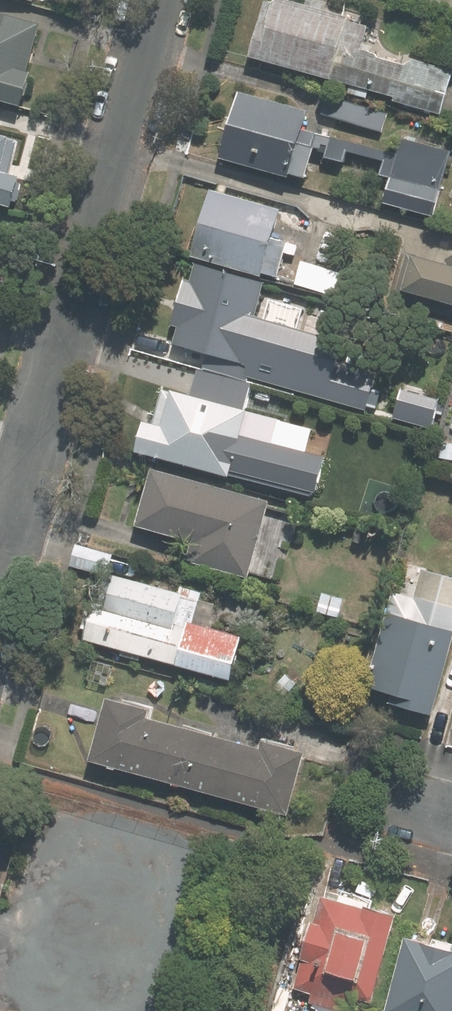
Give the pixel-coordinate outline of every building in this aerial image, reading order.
[(256,53),(402,94),(401,98),(443,109),(451,75),(451,70),(417,60),(410,64),(378,54),(378,51),(365,49),(369,25),(349,20),(350,17),(291,0),(282,0),(280,4),(269,1),(264,19),(265,20),(256,53)] [(22,102),(31,71),(28,70),(41,22),(0,11),(0,96),(22,102)] [(244,91),(226,156),(293,174),(295,169),(307,172),(315,143),(332,148),(330,154),(347,158),(349,148),(389,159),(386,171),(399,174),(392,199),(435,212),(451,151),(407,139),(403,156),(305,128),(310,110),(244,91)] [(388,111),(329,94),(324,114),(383,130),(388,111)] [(14,202),(22,175),(11,172),(20,139),(0,133),(0,198),(14,202)] [(215,190),(198,253),(265,272),(266,269),(280,273),(289,242),(276,239),(284,209),(215,190)] [(421,256),(409,300),(451,311),(451,263),(421,256)] [(286,391),(304,329),(256,316),(266,281),(203,263),(198,281),(190,279),(178,323),(183,324),(178,341),(256,362),(250,381),(286,391)] [(344,397),(350,374),(304,361),(297,383),(344,397)] [(151,420),(143,449),(252,479),(269,418),(169,390),(160,422),(151,420)] [(294,398),(285,432),(317,441),(327,407),(294,398)] [(270,501),(157,470),(143,522),(199,538),(193,557),(250,573),(270,501)] [(311,533),(318,542),(326,536),(318,527),(311,533)] [(108,570),(111,571),(116,555),(77,544),(72,561),(108,570)] [(429,569),(421,599),(398,592),(379,661),(386,662),(380,685),(400,690),(397,700),(435,711),(451,648),(451,575),(429,569)] [(200,596),(111,571),(108,570),(89,636),(234,677),(246,635),(193,620),(200,596)] [(345,599),(326,593),(321,609),(341,614),(345,599)] [(310,695),(288,674),(276,686),(299,707),(310,695)] [(115,699),(99,756),(290,809),(306,753),(272,743),(270,753),(150,718),(153,710),(115,699)] [(401,914),(372,906),(371,909),(327,897),(320,923),(317,922),(308,958),(299,987),(315,992),(313,1001),(348,1010),(353,994),(376,1000),(401,914)] [(390,1010),(451,1010),(451,950),(410,938),(390,1010)]
